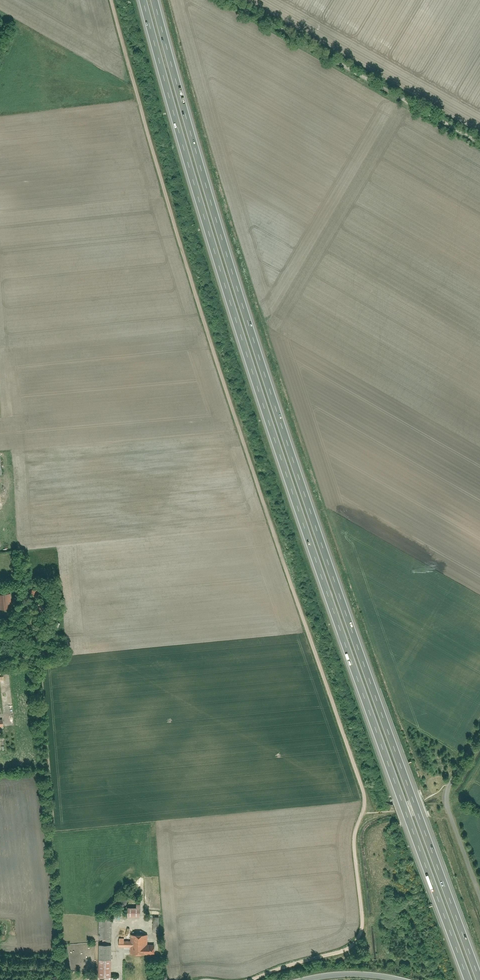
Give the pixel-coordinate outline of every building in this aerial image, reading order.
[(2,609),(14,608),(13,593),(0,594),(2,609)] [(140,904),(128,905),(129,918),(140,918),(140,904)] [(99,918),(99,939),(112,939),(112,919),(99,918)] [(130,935),(131,954),(148,954),(148,934),(130,935)] [(99,945),(99,974),(112,973),(112,945),(99,945)]
